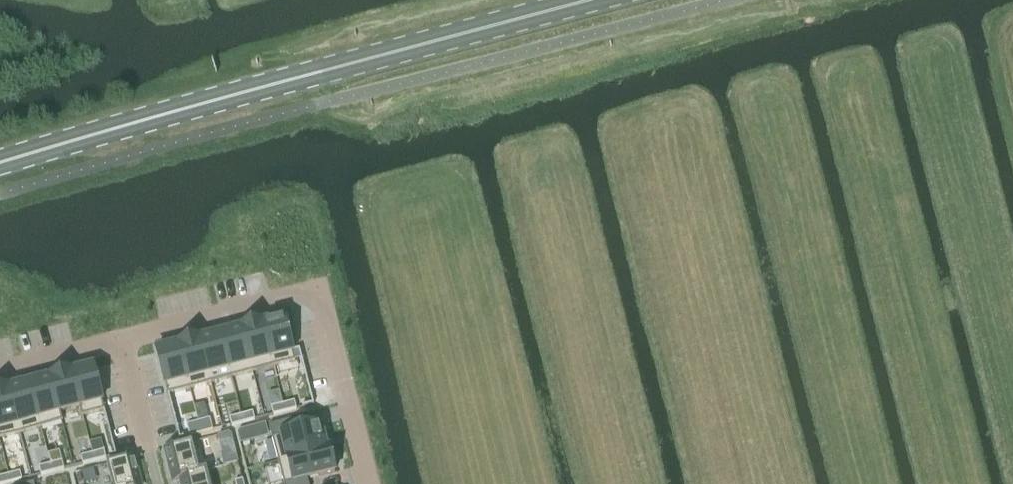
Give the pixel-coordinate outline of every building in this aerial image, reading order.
[(284,318),(262,323),(274,367),(295,362),(292,347),(294,346),(292,337),(289,338),(284,318)] [(262,323),(241,329),(253,373),(274,367),(262,323)] [(241,329),(220,334),(232,378),(253,373),(241,329)] [(220,334),(199,339),(211,383),(232,378),(220,334)] [(199,339),(178,345),(190,389),(211,383),(199,339)] [(178,345),(157,350),(168,394),(190,389),(178,345)] [(93,366),(71,372),(83,416),(105,411),(93,366)] [(71,372),(51,377),(62,422),(63,421),(61,412),(79,407),(82,416),(83,416),(71,372)] [(51,377),(30,383),(41,427),(62,422),(51,377)] [(30,383),(9,388),(20,432),(41,427),(30,383)] [(0,390),(0,437),(20,432),(9,388),(0,390)] [(295,402),(283,405),(285,412),(297,409),(295,402)] [(283,405),(271,407),(273,415),(285,412),(283,405)] [(253,412),(241,415),(243,423),(255,420),(253,412)] [(241,415),(230,418),(232,426),(243,423),(241,415)] [(292,420),(269,426),(278,462),(329,449),(329,448),(327,449),(321,425),(295,432),(292,420)] [(211,423),(200,426),(202,434),(213,431),(211,423)] [(200,426),(188,429),(190,437),(202,434),(200,426)] [(192,443),(165,450),(173,479),(207,471),(207,470),(200,472),(192,443)] [(278,462),(284,483),(309,483),(307,479),(335,472),(329,449),(278,462)] [(104,450),(92,453),(94,461),(106,458),(104,450)] [(235,451),(228,453),(231,465),(238,463),(235,451)] [(92,453),(81,456),(83,464),(94,461),(92,453)] [(107,465),(112,483),(140,483),(134,458),(107,465)] [(62,461),(51,464),(53,472),(64,469),(62,461)] [(51,464),(39,467),(41,475),(53,472),(51,464)] [(173,479),(173,481),(181,479),(182,483),(210,483),(207,471),(173,479)] [(0,477),(0,483),(6,483),(11,483),(9,475),(0,477)]
